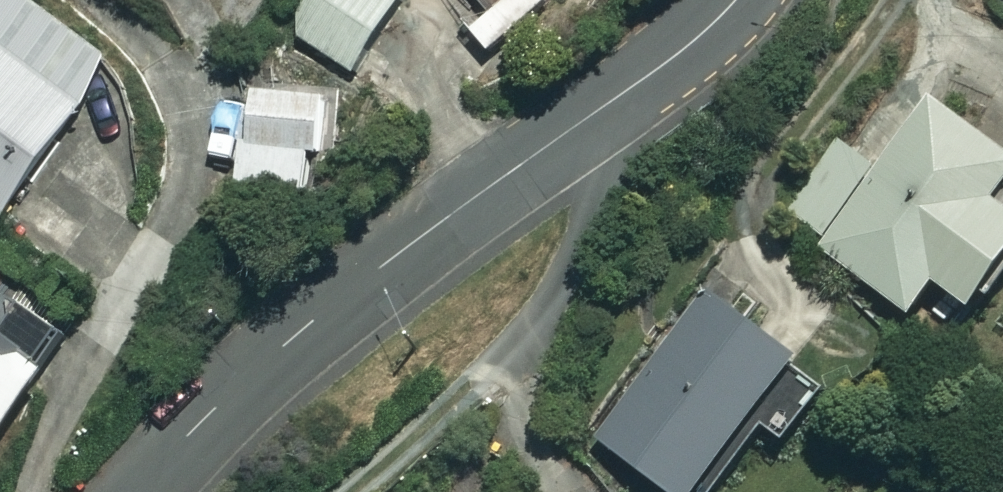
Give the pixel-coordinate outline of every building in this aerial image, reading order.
[(25,0),(0,0),(0,214),(111,63),(25,0)] [(285,29),(350,70),(395,0),(304,0),(285,29)] [(485,14),(464,30),(481,52),(541,4),(538,0),(474,0),(485,14)] [(322,90),(248,88),(246,143),(232,142),(231,191),(307,193),(308,153),(320,154),(322,90)] [(919,91),(860,162),(847,151),(789,221),(903,316),(930,284),(966,314),(1002,269),(1002,213),(984,197),(1002,174),(1002,161),(919,91)] [(989,306),(1002,317),(1002,288),(989,306)] [(764,432),(777,442),(819,389),(702,299),(591,441),(657,491),(717,491),(764,432)] [(55,350),(4,315),(0,321),(0,429),(55,350)]
